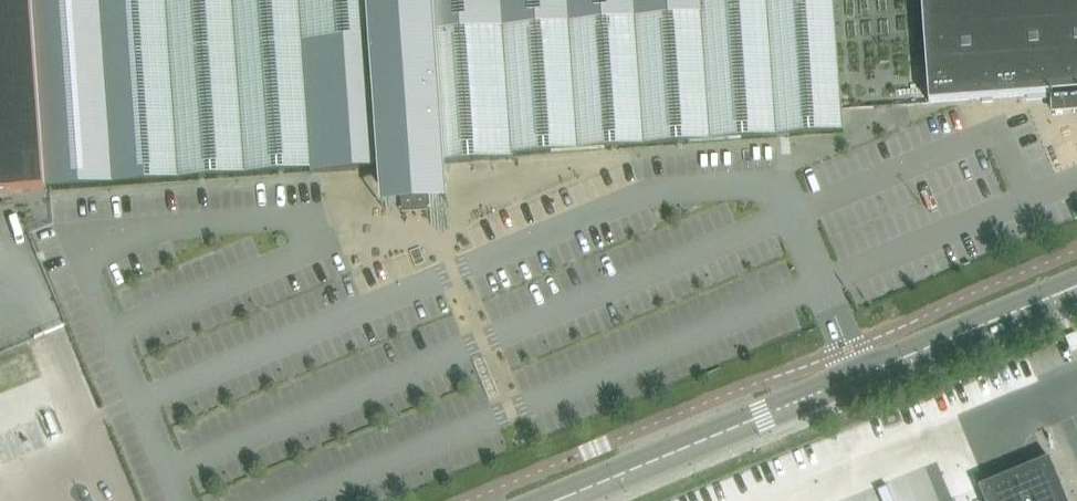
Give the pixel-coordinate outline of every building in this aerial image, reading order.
[(47,184),(34,0),(0,0),(0,187),(47,184)] [(844,132),(835,0),(34,0),(47,184),(47,189),(311,170),(311,174),(379,169),(380,187),(400,185),(402,213),(415,212),(429,211),(427,183),(447,182),(446,164),(514,159),(513,156),(844,132)] [(929,103),(1052,95),(1053,109),(1076,108),(1076,0),(922,0),(929,103)] [(1050,458),(979,487),(985,500),(1068,500),(1050,458)] [(788,481),(735,500),(796,500),(788,481)]
